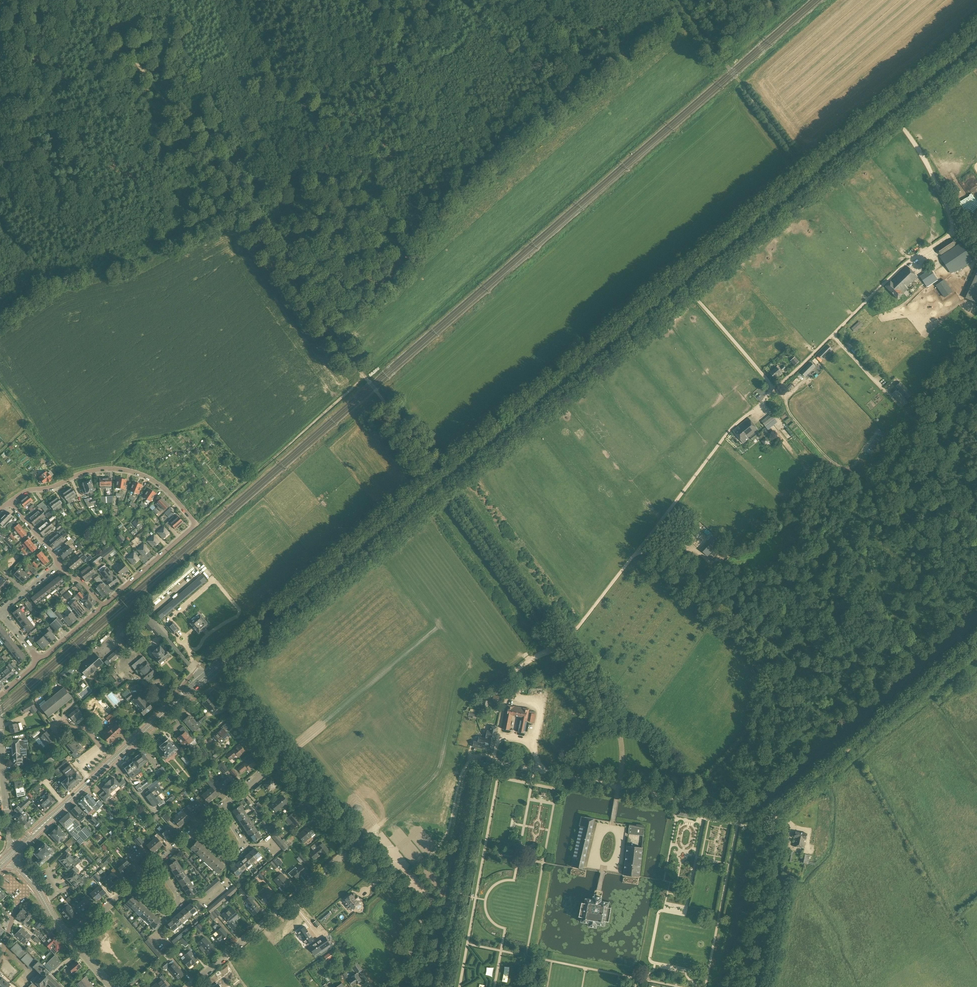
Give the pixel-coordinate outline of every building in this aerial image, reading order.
[(941,255),(954,246),(955,242),(953,239),(950,239),(937,248),(936,251),(938,254),(940,254),(941,255)] [(950,273),(971,259),(960,243),(939,257),(950,273)] [(904,293),(902,292),(918,277),(907,265),(891,281),(890,281),(885,286),(898,299),(904,293)] [(967,297),(976,300),(976,269),(967,297)] [(927,287),(938,280),(931,270),(920,277),(927,287)] [(945,295),(953,290),(945,277),(936,283),(945,295)] [(818,355),(822,359),(831,349),(828,345),(818,355)] [(790,361),(794,366),(799,361),(795,356),(790,361)] [(831,368),(840,360),(838,358),(829,366),(831,368)] [(807,366),(801,372),(805,376),(811,370),(807,366)] [(781,373),(776,367),(770,373),(775,378),(781,373)] [(896,390),(892,394),(903,406),(908,402),(905,399),(907,397),(908,398),(912,394),(900,382),(896,386),(900,390),(898,392),(896,390)] [(761,421),(766,427),(776,420),(771,414),(761,421)] [(748,418),(732,430),(743,443),(748,439),(748,438),(758,430),(748,418)] [(46,472),(39,477),(40,479),(40,480),(39,482),(41,484),(43,483),(46,481),(48,483),(52,479),(50,478),(51,477),(53,475),(50,471),(48,473),(47,473),(46,472)] [(134,493),(138,483),(133,481),(129,491),(134,493)] [(91,495),(87,482),(82,484),(84,489),(82,490),(83,494),(86,493),(87,496),(91,495)] [(138,483),(134,493),(138,494),(142,485),(138,483)] [(71,488),(67,491),(72,499),(76,497),(74,495),(75,494),(71,488)] [(147,499),(152,491),(148,488),(143,497),(147,499)] [(72,499),(67,491),(62,494),(69,504),(72,502),(71,500),(72,499)] [(156,493),(152,491),(147,499),(151,502),(156,493)] [(24,498),(29,504),(33,501),(28,495),(24,498)] [(53,500),(59,508),(62,506),(61,504),(62,503),(57,497),(53,500)] [(29,504),(24,498),(19,502),(24,508),(29,504)] [(89,498),(84,500),(88,507),(89,507),(94,505),(93,503),(91,504),(90,500),(89,498)] [(158,509),(165,502),(161,498),(156,503),(155,504),(157,507),(157,508),(158,509)] [(59,508),(53,500),(49,504),(54,511),(57,508),(58,510),(59,508)] [(37,506),(39,509),(41,508),(44,510),(47,508),(42,502),(37,506)] [(165,502),(158,509),(161,512),(163,510),(163,511),(169,505),(165,502)] [(32,522),(42,514),(40,510),(29,519),(32,522)] [(8,512),(3,517),(9,522),(13,518),(12,516),(8,512)] [(42,514),(32,522),(34,526),(45,517),(42,514)] [(183,522),(178,516),(177,515),(174,518),(173,517),(172,518),(179,525),(183,522)] [(3,517),(0,520),(0,524),(2,526),(2,525),(4,527),(9,522),(3,517)] [(179,525),(172,518),(169,521),(171,523),(170,523),(171,525),(175,529),(179,525)] [(136,527),(140,523),(137,519),(132,523),(136,527)] [(40,533),(51,524),(48,521),(37,530),(40,533)] [(18,533),(23,529),(18,524),(14,528),(18,533)] [(51,524),(40,533),(43,536),(47,533),(48,534),(50,532),(49,531),(54,527),(51,524)] [(157,532),(163,539),(170,534),(164,527),(157,532)] [(27,534),(23,529),(18,533),(22,538),(27,534)] [(0,531),(0,539),(1,538),(4,540),(5,542),(10,548),(13,545),(12,544),(6,538),(4,535),(2,533),(0,531)] [(50,545),(61,536),(58,532),(47,541),(50,545)] [(61,536),(50,545),(53,549),(64,540),(63,538),(68,534),(66,532),(64,533),(61,536)] [(116,537),(121,543),(125,540),(121,534),(116,537)] [(147,541),(148,541),(153,548),(160,542),(154,535),(147,541)] [(66,546),(58,553),(63,558),(72,551),(68,547),(74,542),(71,538),(68,541),(65,544),(66,546)] [(701,553),(708,559),(721,544),(715,538),(701,553)] [(29,539),(25,541),(24,542),(28,547),(33,544),(29,539)] [(33,544),(28,547),(32,552),(37,549),(33,544)] [(143,544),(137,550),(143,557),(150,551),(143,544)] [(110,545),(100,553),(101,555),(102,557),(103,558),(114,550),(110,545)] [(40,560),(45,556),(41,551),(36,555),(40,560)] [(140,560),(134,553),(127,558),(133,565),(140,560)] [(80,558),(78,557),(77,555),(66,564),(69,567),(80,558)] [(49,561),(45,556),(40,560),(45,565),(49,561)] [(83,562),(80,558),(69,567),(72,571),(83,562)] [(121,575),(128,569),(122,563),(120,565),(119,565),(118,565),(117,567),(119,568),(117,570),(121,575)] [(28,568),(30,570),(33,574),(36,571),(31,565),(28,568)] [(90,565),(87,567),(79,573),(82,577),(93,569),(90,565)] [(118,581),(114,576),(107,567),(99,572),(107,582),(110,587),(118,581)] [(18,579),(24,572),(19,568),(14,574),(18,579)] [(96,573),(93,569),(82,577),(85,581),(86,582),(87,582),(91,580),(89,578),(96,573)] [(26,574),(24,572),(18,579),(23,583),(29,577),(26,574)] [(60,575),(55,579),(60,586),(65,582),(60,575)] [(0,580),(0,583),(5,587),(9,583),(3,577),(0,580)] [(99,577),(95,580),(97,583),(99,581),(101,584),(95,588),(98,592),(106,586),(102,582),(103,582),(99,577)] [(60,586),(55,579),(50,583),(55,590),(60,586)] [(55,590),(50,583),(45,587),(50,593),(55,590)] [(106,586),(98,592),(103,598),(110,592),(106,586)] [(45,587),(40,591),(46,597),(50,593),(45,587)] [(46,597),(40,591),(36,594),(41,601),(46,597)] [(93,606),(85,597),(84,597),(80,592),(77,595),(81,600),(81,599),(89,609),(93,606)] [(88,593),(85,597),(93,606),(96,603),(88,593)] [(41,601),(36,594),(31,598),(36,605),(41,601)] [(83,614),(86,611),(76,599),(73,602),(83,614)] [(83,614),(73,602),(69,605),(80,617),(83,614)] [(16,618),(23,613),(19,608),(12,613),(16,618)] [(49,613),(55,620),(50,625),(56,631),(63,625),(57,618),(58,618),(50,608),(46,612),(48,614),(49,613)] [(54,612),(60,620),(64,618),(57,610),(54,612)] [(69,626),(77,619),(71,612),(63,619),(69,626)] [(23,613),(16,618),(20,623),(27,617),(23,613)] [(193,621),(190,623),(193,627),(195,630),(199,633),(202,631),(205,628),(208,625),(200,615),(199,616),(200,617),(197,619),(196,618),(195,617),(191,620),(193,621)] [(27,617),(20,623),(24,627),(30,622),(27,617)] [(144,624),(150,631),(155,627),(148,620),(144,623),(144,624)] [(30,622),(24,627),(28,632),(34,627),(30,622)] [(172,622),(167,626),(174,634),(179,629),(172,622)] [(49,643),(55,638),(52,635),(54,634),(49,628),(46,631),(48,633),(43,637),(49,643)] [(10,638),(7,633),(0,639),(4,643),(10,638)] [(49,643),(43,637),(39,641),(36,637),(33,639),(39,647),(40,646),(43,649),(49,643)] [(10,638),(4,643),(8,648),(14,643),(10,638)] [(138,645),(136,643),(132,639),(125,645),(131,651),(138,645)] [(14,643),(8,648),(11,653),(18,648),(14,643)] [(111,663),(124,652),(125,651),(120,646),(106,658),(111,663)] [(160,646),(154,650),(152,653),(157,659),(156,659),(161,665),(164,662),(163,660),(169,655),(165,651),(165,652),(160,646)] [(18,648),(11,653),(15,658),(22,652),(18,648)] [(26,657),(22,652),(15,658),(19,663),(26,657)] [(94,653),(78,667),(87,677),(92,673),(97,670),(96,669),(103,663),(94,653)] [(82,661),(87,656),(85,654),(76,662),(78,664),(82,661)] [(131,666),(137,673),(139,672),(142,676),(144,679),(146,679),(147,681),(154,675),(153,673),(153,671),(151,668),(150,669),(148,666),(149,664),(142,656),(131,666)] [(13,673),(13,672),(12,671),(11,671),(10,671),(14,668),(9,664),(5,668),(2,671),(3,672),(2,672),(7,678),(9,680),(14,675),(13,673)] [(74,667),(71,664),(58,676),(62,680),(75,669),(74,667)] [(64,688),(56,694),(63,704),(72,697),(64,688)] [(132,697),(127,690),(122,694),(127,701),(132,697)] [(132,696),(134,698),(131,701),(143,715),(152,708),(140,693),(136,696),(135,694),(132,696)] [(63,704),(56,694),(48,701),(56,710),(63,704)] [(202,703),(209,712),(214,708),(216,710),(219,707),(210,697),(202,703)] [(48,717),(56,710),(48,701),(40,707),(48,717)] [(33,713),(37,710),(32,702),(23,707),(25,712),(30,709),(33,713)] [(525,734),(529,713),(529,709),(508,705),(503,729),(509,731),(512,715),(521,717),(518,732),(525,734)] [(87,715),(86,713),(84,709),(80,712),(77,708),(69,715),(75,723),(83,716),(85,717),(87,715)] [(200,723),(201,723),(208,717),(203,712),(196,719),(198,721),(200,723)] [(193,731),(198,726),(200,727),(202,725),(201,723),(200,723),(198,721),(196,723),(190,715),(183,721),(193,731)] [(9,725),(11,733),(18,731),(20,730),(18,723),(16,724),(16,723),(9,725)] [(105,735),(104,736),(110,743),(114,739),(113,738),(121,731),(118,728),(120,726),(116,723),(114,725),(112,723),(102,732),(105,735)] [(230,727),(226,723),(219,729),(221,730),(214,736),(221,744),(230,736),(227,732),(226,733),(225,731),(230,727)] [(486,738),(485,738),(483,749),(492,751),(497,727),(491,726),(490,731),(487,730),(486,738)] [(186,730),(184,731),(185,732),(181,735),(177,738),(185,747),(193,740),(187,734),(188,732),(186,730)] [(53,740),(46,732),(42,735),(40,733),(34,738),(36,740),(39,738),(46,746),(53,740)] [(167,758),(177,749),(168,739),(166,737),(163,740),(164,742),(163,744),(161,742),(158,745),(160,747),(159,747),(165,754),(164,755),(162,757),(164,760),(167,758)] [(483,749),(485,738),(479,737),(478,742),(474,741),(473,747),(483,749)] [(80,753),(76,756),(74,753),(81,747),(74,739),(67,745),(74,753),(71,754),(75,759),(78,757),(78,758),(81,755),(80,753)] [(13,755),(22,755),(26,754),(26,749),(28,749),(27,740),(19,740),(11,741),(12,756),(13,755)] [(238,757),(245,751),(239,745),(227,756),(230,760),(236,754),(238,757)] [(136,757),(133,759),(139,767),(148,760),(144,754),(145,753),(144,751),(141,751),(139,752),(140,754),(138,755),(135,757),(136,757)] [(180,754),(186,760),(189,757),(183,751),(180,754)] [(37,761),(44,769),(55,760),(48,752),(37,761)] [(23,765),(22,755),(13,755),(14,765),(23,765)] [(250,758),(238,769),(241,773),(247,767),(249,770),(256,764),(250,758)] [(60,773),(70,765),(66,761),(65,759),(62,762),(63,763),(54,771),(57,775),(60,773)] [(139,767),(133,759),(122,767),(125,770),(126,770),(132,778),(141,772),(138,768),(139,767)] [(222,766),(226,772),(229,769),(222,762),(217,766),(219,768),(222,766)] [(70,765),(60,773),(62,776),(59,779),(62,782),(61,783),(64,786),(62,788),(65,792),(67,790),(81,779),(70,765)] [(232,768),(229,771),(235,777),(238,775),(232,768)] [(210,776),(207,778),(216,789),(219,787),(223,792),(228,788),(222,781),(219,783),(217,780),(215,782),(210,776)] [(222,781),(228,788),(233,784),(227,777),(222,781)] [(110,780),(108,781),(107,782),(114,790),(119,786),(121,788),(126,783),(121,778),(117,782),(114,778),(111,781),(110,780)] [(216,789),(207,778),(205,780),(211,787),(206,792),(212,799),(217,794),(214,791),(216,789)] [(150,802),(162,792),(159,787),(160,786),(158,783),(160,782),(158,779),(154,782),(156,785),(147,791),(149,794),(146,796),(150,802)] [(276,785),(271,779),(264,785),(269,790),(271,789),(272,791),(275,788),(274,786),(276,785)] [(16,789),(24,788),(22,780),(14,782),(16,789)] [(105,784),(105,785),(102,788),(104,791),(100,795),(105,802),(116,792),(114,790),(107,782),(105,784)] [(24,788),(16,789),(17,797),(25,795),(24,788)] [(41,797),(50,807),(55,801),(48,793),(47,792),(44,794),(46,796),(43,798),(41,797)] [(163,792),(162,792),(150,802),(153,807),(157,804),(159,806),(165,802),(163,799),(162,800),(159,795),(163,792)] [(212,799),(206,792),(202,795),(200,794),(198,796),(203,802),(205,800),(208,803),(212,799)] [(88,794),(84,797),(96,811),(100,808),(100,807),(103,805),(99,800),(96,803),(88,794)] [(203,802),(198,796),(195,798),(197,800),(192,804),(198,811),(203,807),(201,803),(203,802)] [(271,805),(276,811),(287,802),(282,796),(271,805)] [(50,807),(41,797),(38,799),(40,801),(37,804),(44,812),(44,811),(45,812),(48,809),(47,809),(50,807)] [(96,811),(84,797),(78,802),(78,803),(88,814),(89,815),(90,814),(91,816),(92,816),(97,812),(96,811)] [(14,822),(24,813),(22,810),(25,808),(22,804),(19,807),(18,806),(15,809),(17,812),(13,817),(16,820),(14,822)] [(198,811),(192,804),(188,807),(186,806),(184,808),(189,814),(191,812),(194,815),(198,811)] [(85,816),(76,805),(71,810),(80,821),(81,822),(84,820),(83,818),(85,816)] [(236,816),(244,811),(240,805),(232,811),(236,816)] [(257,805),(256,806),(254,807),(263,817),(265,815),(257,805)] [(674,807),(673,810),(678,811),(677,815),(695,819),(696,812),(674,807)] [(183,812),(178,816),(184,823),(189,819),(186,815),(189,814),(184,808),(181,810),(183,812)] [(244,811),(236,816),(239,821),(247,816),(244,811)] [(295,826),(301,821),(294,812),(285,819),(289,824),(292,822),(295,826)] [(27,816),(24,813),(14,822),(17,825),(18,824),(21,828),(19,829),(22,832),(24,831),(34,821),(35,820),(33,817),(31,818),(28,815),(27,816)] [(83,841),(80,838),(77,834),(78,833),(75,829),(80,825),(69,813),(59,821),(73,837),(77,840),(80,844),(83,841)] [(99,822),(92,816),(86,822),(93,829),(99,822)] [(184,823),(178,816),(173,820),(179,827),(184,823)] [(251,821),(247,816),(239,821),(243,826),(251,821)] [(572,867),(582,869),(594,818),(581,816),(579,826),(584,827),(577,858),(573,857),(572,867)] [(251,821),(243,826),(246,832),(254,826),(251,821)] [(629,825),(628,834),(643,836),(644,828),(630,825),(644,828),(644,825),(636,824),(636,825),(629,824),(629,825)] [(165,829),(171,836),(176,832),(170,825),(165,829)] [(67,836),(64,832),(58,826),(49,834),(58,844),(67,836)] [(254,826),(246,832),(250,837),(257,832),(254,826)] [(308,826),(298,835),(304,842),(311,836),(312,837),(315,834),(308,826)] [(171,836),(165,829),(161,833),(159,831),(157,834),(162,839),(164,837),(167,841),(171,836)] [(793,846),(804,848),(807,834),(796,831),(793,846)] [(257,832),(250,837),(253,842),(261,837),(257,832)] [(162,839),(157,834),(154,836),(156,837),(151,841),(157,848),(162,844),(159,841),(162,839)] [(71,843),(67,846),(69,848),(76,841),(72,837),(65,844),(66,845),(70,842),(71,843)] [(284,842),(286,845),(288,847),(292,843),(288,838),(285,841),(284,842)] [(157,848),(151,841),(146,845),(152,853),(157,848)] [(195,852),(202,845),(197,841),(191,848),(195,852)] [(40,866),(48,858),(54,853),(56,851),(52,847),(50,849),(45,843),(34,853),(39,859),(36,862),(40,866)] [(329,851),(322,843),(316,847),(315,845),(314,844),(310,847),(313,850),(309,854),(314,859),(323,852),(325,854),(329,851)] [(202,845),(195,852),(200,856),(206,849),(202,845)] [(639,877),(642,848),(627,846),(623,875),(639,877)] [(64,865),(72,857),(67,853),(70,850),(68,848),(63,852),(65,854),(59,860),(60,861),(60,862),(62,864),(63,864),(64,865)] [(136,852),(142,859),(147,855),(141,848),(136,852)] [(250,852),(256,860),(261,855),(255,848),(250,852)] [(206,849),(200,856),(204,861),(211,854),(206,849)] [(142,859),(136,852),(134,850),(129,854),(127,856),(132,862),(134,860),(137,863),(142,859)] [(784,860),(792,862),(794,852),(786,850),(784,860)] [(250,852),(245,856),(251,864),(256,860),(250,852)] [(803,853),(801,862),(808,863),(810,855),(803,853)] [(215,858),(211,854),(204,861),(209,865),(215,858)] [(126,860),(122,864),(128,871),(133,867),(130,864),(132,862),(127,856),(125,858),(126,860)] [(251,864),(245,856),(240,860),(246,868),(251,864)] [(72,857),(64,865),(64,866),(66,868),(67,868),(68,869),(74,864),(76,866),(81,861),(77,857),(74,859),(72,857)] [(215,858),(209,865),(214,869),(220,862),(215,858)] [(274,870),(279,866),(279,865),(274,859),(269,863),(274,870)] [(172,871),(180,866),(176,860),(168,865),(172,871)] [(240,860),(235,865),(242,872),(246,868),(240,860)] [(220,862),(214,869),(218,873),(225,866),(220,862)] [(116,866),(113,869),(118,874),(120,872),(123,875),(128,871),(122,864),(117,868),(116,866)] [(242,872),(235,865),(231,869),(232,871),(234,873),(237,876),(242,872)] [(296,879),(303,873),(305,871),(300,865),(291,873),(296,879)] [(71,883),(79,876),(76,873),(79,870),(75,866),(70,871),(72,873),(66,879),(67,880),(67,881),(69,883),(70,882),(71,883)] [(183,871),(180,866),(172,871),(175,876),(183,871)] [(118,874),(113,869),(111,870),(112,872),(107,876),(113,884),(119,879),(116,876),(118,874)] [(183,871),(175,876),(179,881),(186,876),(183,871)] [(262,881),(264,879),(264,878),(262,875),(260,873),(259,872),(253,876),(255,879),(258,876),(262,881)] [(274,880),(283,890),(290,884),(281,873),(274,880)] [(81,878),(79,876),(71,883),(71,884),(71,885),(73,887),(74,887),(75,888),(81,882),(83,884),(88,879),(84,875),(81,878)] [(113,884),(107,876),(103,880),(109,887),(113,884)] [(190,881),(186,876),(179,881),(182,886),(190,881)] [(193,886),(190,881),(182,886),(185,892),(193,886)] [(100,885),(94,890),(101,897),(106,893),(100,885)] [(244,885),(241,887),(239,889),(244,895),(246,894),(249,891),(244,885)] [(193,886),(185,892),(189,897),(197,892),(193,886)] [(273,895),(267,888),(258,896),(264,903),(273,895)] [(101,897),(94,890),(90,894),(89,892),(86,894),(91,900),(93,898),(96,901),(101,897)] [(360,900),(356,895),(355,895),(354,893),(344,901),(346,904),(345,904),(349,909),(350,908),(352,911),(356,907),(358,909),(361,906),(359,904),(362,902),(360,900)] [(85,898),(80,902),(87,909),(92,905),(89,902),(91,900),(86,894),(84,895),(83,896),(85,898)] [(137,900),(133,896),(124,905),(125,906),(124,907),(126,908),(127,908),(129,910),(131,907),(137,900)] [(601,901),(602,897),(598,897),(593,896),(593,899),(585,898),(585,903),(581,902),(579,916),(582,917),(581,922),(589,923),(588,926),(597,928),(597,925),(605,926),(606,921),(609,922),(611,907),(608,907),(609,902),(601,901)] [(253,915),(260,910),(249,897),(245,900),(250,907),(248,909),(253,915)] [(142,904),(137,900),(131,907),(136,911),(142,904)] [(87,909),(80,902),(76,906),(82,913),(87,909)] [(190,903),(185,907),(192,914),(196,910),(190,903)] [(61,912),(69,921),(76,915),(68,905),(68,906),(66,904),(59,909),(61,911),(61,912)] [(142,904),(136,911),(140,915),(147,908),(142,904)] [(192,914),(185,907),(181,911),(187,918),(192,914)] [(231,920),(237,914),(231,907),(223,914),(224,916),(223,917),(225,919),(226,919),(228,920),(227,921),(233,928),(236,926),(231,920)] [(23,918),(26,921),(28,921),(30,918),(29,917),(31,914),(28,912),(27,912),(22,908),(19,913),(23,916),(22,917),(23,918)] [(147,908),(140,915),(139,917),(144,921),(145,920),(151,913),(147,908)] [(181,911),(176,915),(182,923),(187,918),(181,911)] [(23,916),(19,913),(15,917),(24,924),(26,921),(23,918),(22,917),(23,916)] [(151,913),(145,920),(150,924),(156,917),(151,913)] [(182,923),(176,915),(171,919),(177,927),(182,923)] [(161,921),(156,917),(150,924),(152,926),(153,930),(156,930),(160,926),(158,924),(161,921)] [(177,927),(171,919),(166,924),(173,931),(177,927)] [(219,924),(218,925),(217,923),(213,927),(216,930),(217,930),(213,934),(218,940),(221,938),(223,939),(228,934),(221,927),(219,924)] [(198,934),(199,934),(203,930),(198,924),(193,928),(198,934)] [(306,926),(299,931),(301,935),(303,933),(306,936),(303,938),(307,944),(315,939),(306,926)] [(22,927),(18,931),(28,940),(31,936),(28,933),(22,927)] [(28,940),(18,931),(14,935),(20,941),(21,940),(24,944),(28,940)] [(43,936),(37,931),(35,934),(42,939),(43,936)] [(42,939),(41,939),(43,942),(54,954),(58,951),(57,949),(62,944),(57,938),(56,939),(53,936),(49,940),(45,935),(43,936),(42,939)] [(40,940),(36,936),(33,938),(33,939),(39,946),(43,942),(41,939),(40,940)] [(198,942),(208,954),(214,949),(204,937),(198,942)] [(185,947),(188,944),(189,943),(185,938),(181,942),(185,947)] [(325,938),(311,947),(316,954),(330,945),(325,938)] [(30,964),(34,960),(27,953),(24,950),(15,942),(12,945),(13,947),(11,949),(28,966),(30,964)] [(198,960),(189,951),(184,955),(186,958),(182,961),(188,968),(192,965),(198,960)] [(322,958),(325,963),(330,959),(336,956),(332,951),(322,958)] [(46,963),(53,969),(53,970),(62,962),(55,955),(46,963)] [(30,964),(33,966),(40,973),(39,974),(38,974),(30,981),(32,983),(28,986),(37,986),(35,986),(37,984),(40,986),(46,986),(45,985),(48,983),(52,986),(64,986),(35,958),(34,960),(30,964)] [(73,974),(81,967),(76,960),(67,967),(73,974)] [(357,973),(362,970),(363,970),(358,962),(352,966),(357,973)] [(184,975),(174,963),(170,967),(167,963),(163,967),(165,970),(167,968),(178,980),(184,975)] [(349,981),(352,986),(356,983),(357,984),(362,981),(357,973),(352,977),(353,978),(349,981)] [(85,976),(77,983),(80,986),(94,986),(85,976)] [(0,980),(0,985),(3,986),(9,986),(10,985),(2,978),(0,980)] [(167,986),(161,979),(152,986),(166,986),(167,986)]
